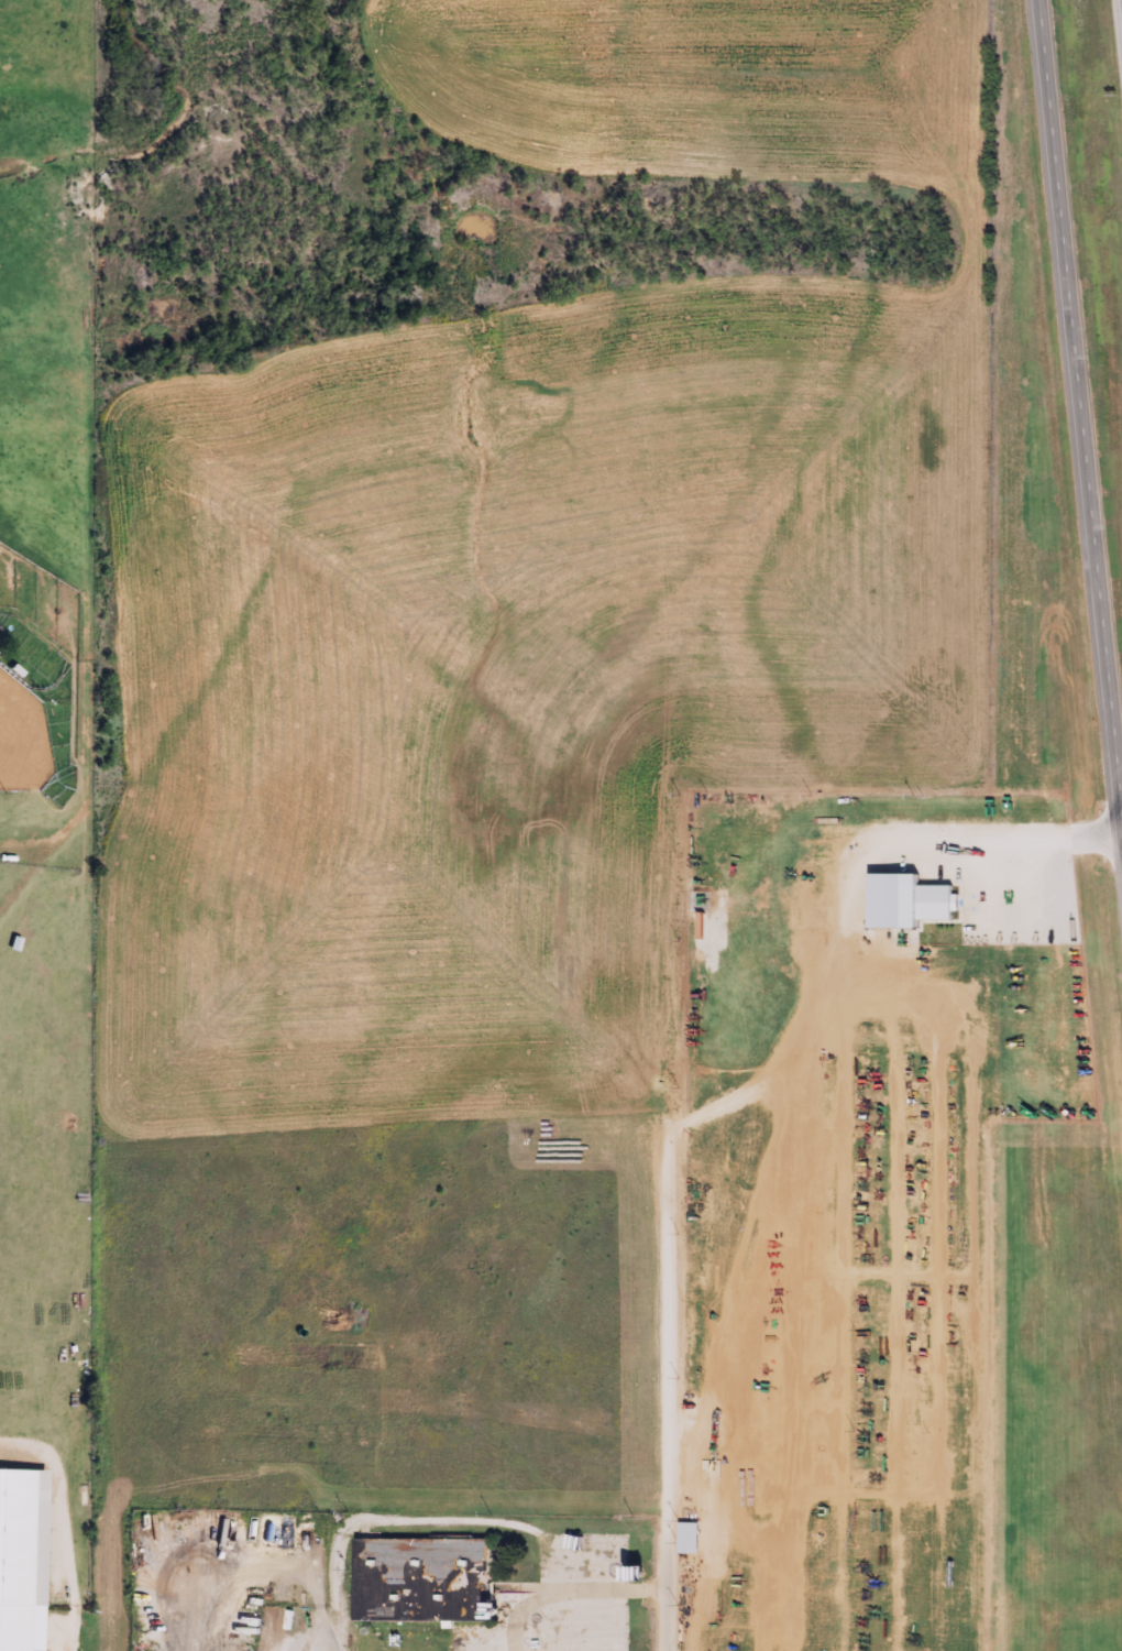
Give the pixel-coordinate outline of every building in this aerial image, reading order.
[(869,873),(869,927),(917,928),(917,918),(950,919),(952,910),(958,910),(958,894),(950,893),(950,885),(917,885),(917,873),(869,873)] [(50,1472),(0,1470),(0,1650),(31,1650),(44,1650),(50,1472)] [(356,1540),(356,1620),(491,1621),(491,1583),(538,1583),(538,1541),(356,1540)]
